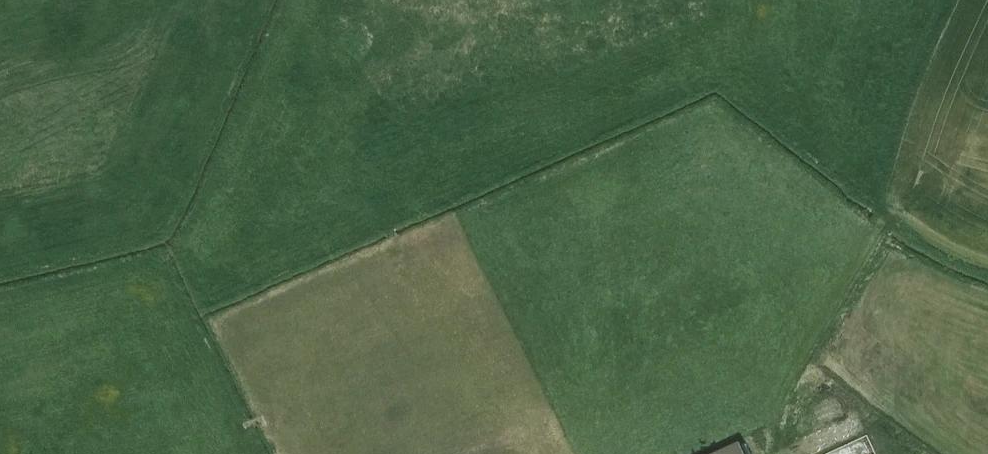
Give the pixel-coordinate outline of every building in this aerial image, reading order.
[(832,442),(868,432),(863,417),(828,426),(832,442)] [(733,443),(710,453),(738,453),(733,443)] [(861,444),(841,445),(842,453),(862,453),(861,444)]
